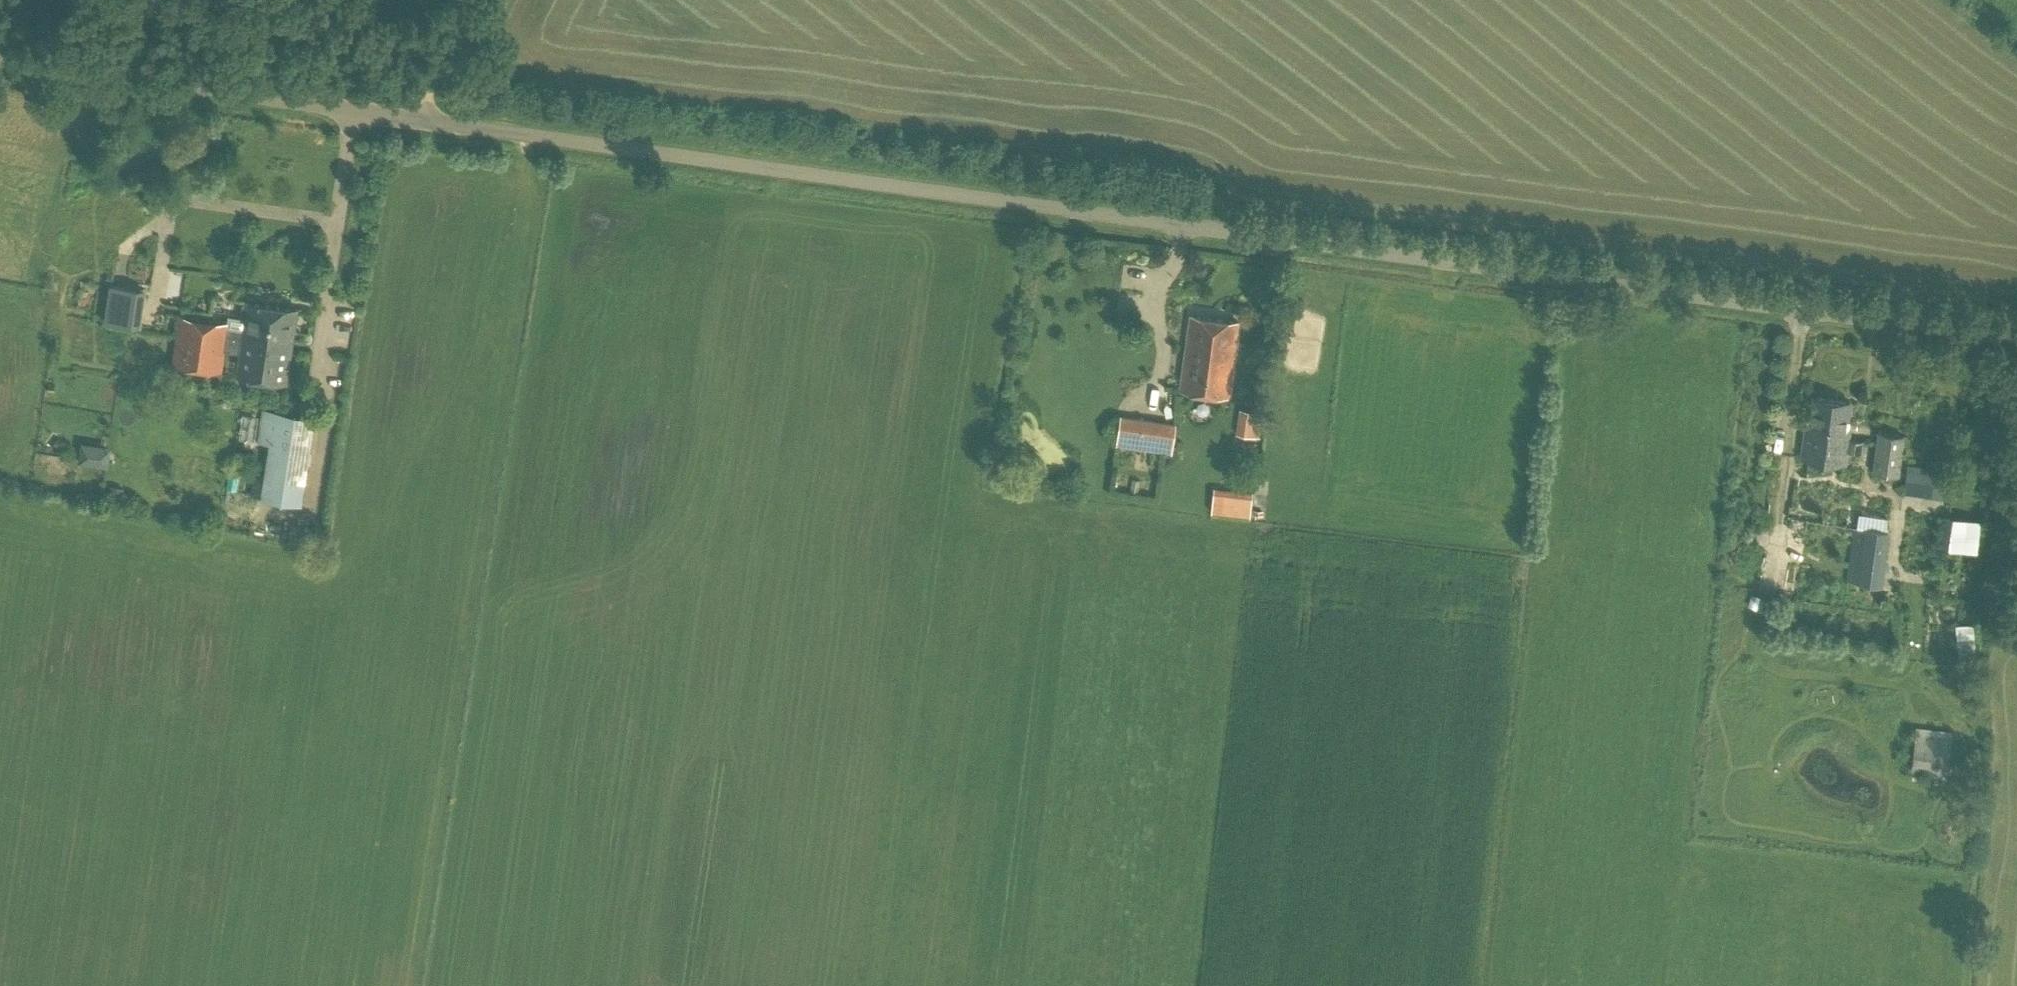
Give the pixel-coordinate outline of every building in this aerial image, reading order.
[(125,299),(127,287),(111,284),(106,320),(139,325),(142,301),(125,299)] [(219,333),(245,337),(291,344),(296,309),(251,302),(250,305),(246,305),(244,318),(248,319),(246,332),(240,331),(241,328),(227,326),(228,321),(182,315),(179,338),(217,343),(219,333)] [(1228,397),(1239,321),(1191,315),(1180,390),(1228,397)] [(291,344),(245,337),(219,333),(217,343),(179,338),(175,365),(220,371),(223,350),(243,353),(240,374),(285,381),(291,344)] [(1845,463),(1847,450),(1861,452),(1863,441),(1848,439),(1850,428),(1846,428),(1850,401),(1813,396),(1810,423),(1806,423),(1802,458),(1845,463)] [(1263,412),(1239,408),(1235,435),(1260,437),(1263,412)] [(262,409),(257,440),(257,442),(269,444),(260,500),(302,506),(316,417),(262,409)] [(1173,455),(1177,423),(1120,415),(1116,447),(1173,455)] [(1904,436),(1879,432),(1874,472),(1898,475),(1904,436)] [(1952,501),(1955,471),(1908,464),(1903,495),(1952,501)] [(123,488),(111,486),(109,496),(121,498),(123,488)] [(1253,491),(1214,488),(1211,512),(1251,516),(1253,491)] [(1798,494),(1794,517),(1845,526),(1841,551),(1851,553),(1856,525),(1868,527),(1871,507),(1798,494)] [(249,520),(266,521),(266,505),(250,504),(249,520)] [(1976,550),(1979,521),(1945,517),(1942,546),(1976,550)] [(1851,600),(1879,599),(1878,577),(1850,579),(1851,600)] [(1974,631),(1976,618),(1959,616),(1958,629),(1974,631)] [(1947,776),(1952,731),(1916,727),(1911,772),(1947,776)]
